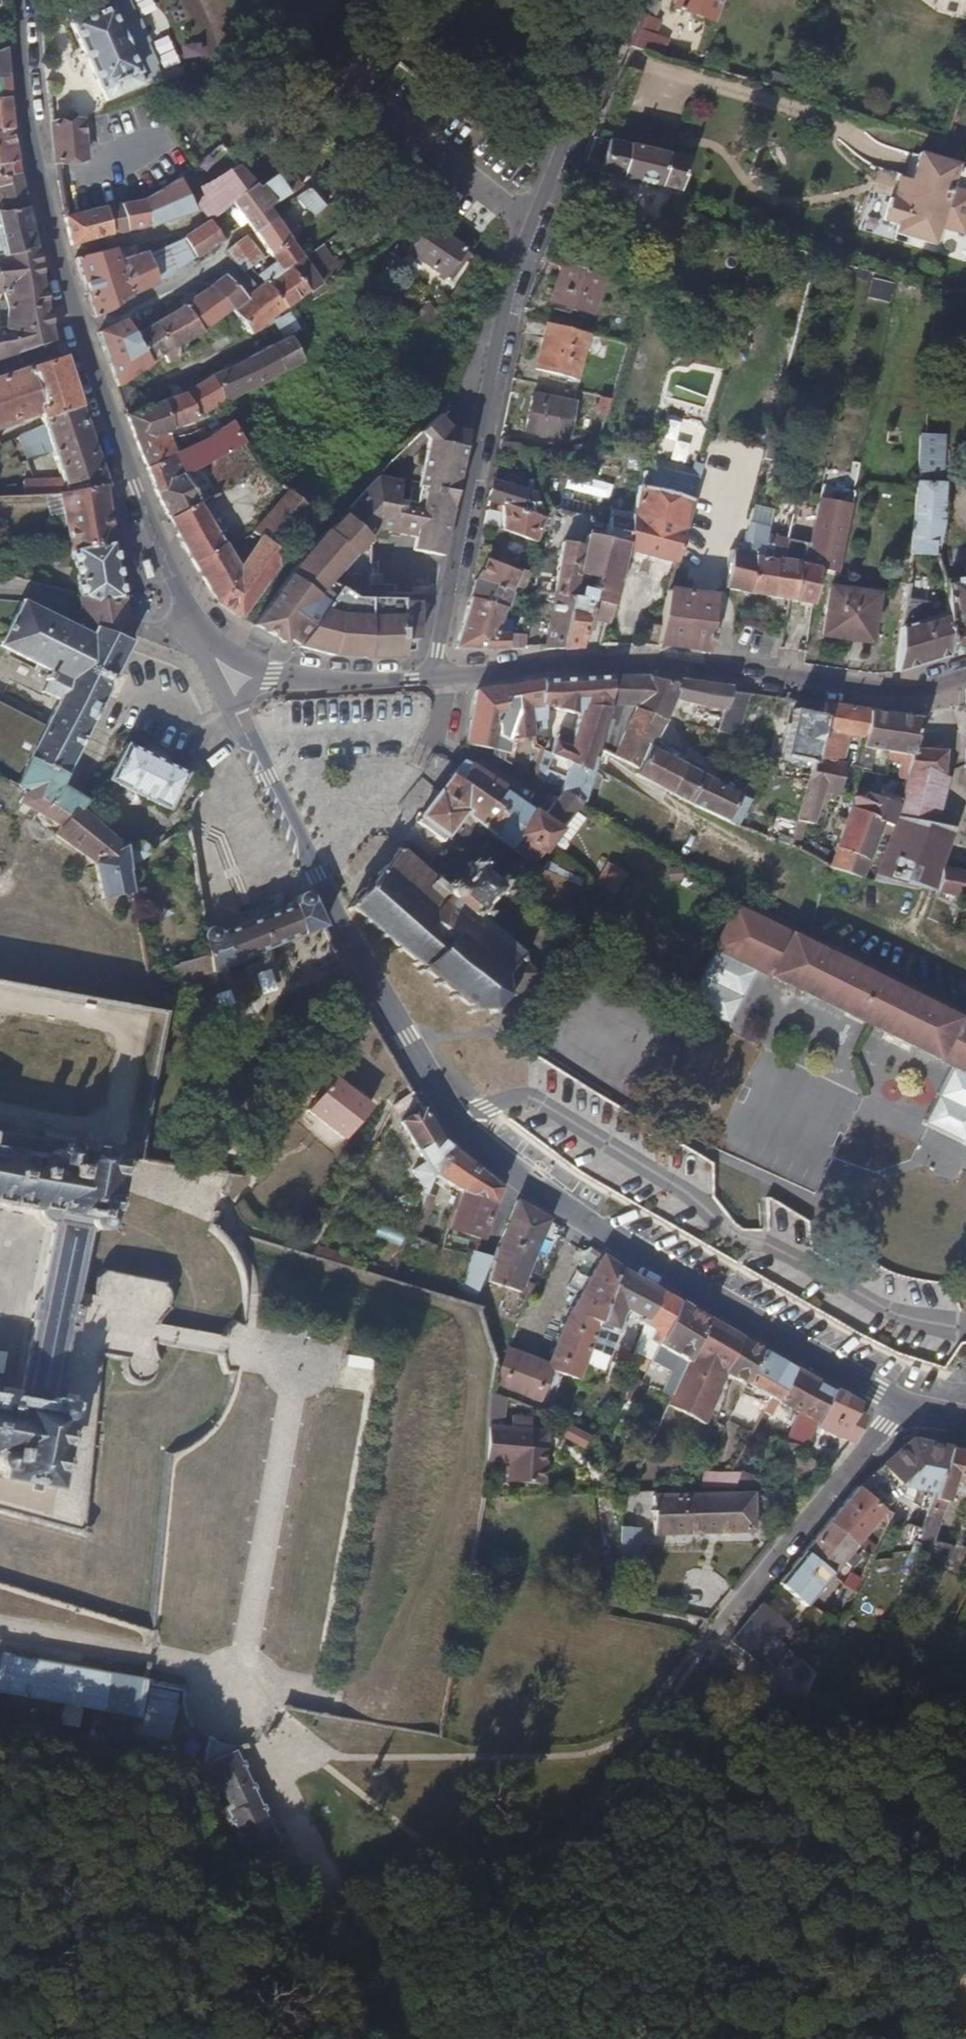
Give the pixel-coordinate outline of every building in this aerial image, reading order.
[(104,0),(93,0),(64,13),(70,25),(68,25),(97,91),(99,91),(104,101),(142,84),(112,20),(104,0)] [(670,10),(709,22),(716,0),(673,0),(670,10)] [(638,17),(649,20),(651,13),(641,8),(638,17)] [(645,53),(658,23),(649,20),(638,17),(626,47),(645,53)] [(0,101),(0,135),(7,134),(9,135),(7,100),(0,101)] [(81,161),(77,123),(48,125),(52,163),(81,161)] [(15,174),(13,164),(13,161),(7,134),(0,135),(0,178),(15,174)] [(683,161),(606,143),(603,158),(599,174),(677,192),(683,161)] [(218,179),(235,167),(224,153),(209,163),(218,179)] [(915,154),(900,203),(885,198),(878,221),(892,225),(890,232),(927,242),(933,225),(958,233),(965,209),(965,193),(945,187),(952,165),(915,154)] [(207,177),(207,176),(200,163),(185,175),(189,187),(207,177)] [(207,222),(229,206),(229,202),(253,186),(235,167),(218,179),(192,195),(197,208),(207,222)] [(23,210),(15,174),(0,178),(0,211),(23,210)] [(229,202),(229,206),(230,205),(243,223),(252,235),(271,219),(265,210),(286,195),(273,175),(255,189),(253,186),(229,202)] [(146,198),(142,200),(117,206),(123,233),(150,226),(191,212),(177,180),(146,198)] [(323,208),(307,190),(294,200),(310,218),(323,208)] [(109,237),(123,233),(117,206),(101,210),(109,237)] [(0,211),(0,258),(31,247),(23,210),(0,211)] [(69,248),(109,237),(101,210),(62,219),(69,248)] [(285,238),(271,219),(252,235),(266,255),(286,240),(285,238)] [(182,241),(183,243),(192,258),(220,240),(208,223),(182,241)] [(416,238),(423,245),(433,231),(426,226),(416,238)] [(433,231),(423,245),(413,257),(440,276),(444,270),(449,264),(460,250),(433,231)] [(258,260),(243,239),(222,254),(233,268),(235,267),(240,274),(258,260)] [(299,257),(286,240),(266,255),(273,265),(257,277),(257,280),(253,283),(251,280),(246,283),(254,293),(289,269),(287,266),(299,257)] [(152,284),(192,258),(183,243),(140,257),(140,258),(116,265),(111,252),(72,261),(92,319),(114,308),(112,303),(152,284)] [(140,258),(140,257),(136,246),(111,252),(116,265),(140,258)] [(31,247),(0,258),(0,294),(1,294),(7,309),(4,329),(0,329),(0,360),(18,353),(46,345),(46,347),(51,346),(48,334),(31,247)] [(449,264),(444,270),(448,273),(453,266),(449,264)] [(601,278),(560,265),(549,303),(590,316),(601,278)] [(254,293),(246,283),(240,274),(235,267),(233,268),(221,277),(240,301),(254,293)] [(305,293),(289,269),(254,293),(240,301),(227,311),(228,312),(248,335),(284,307),(305,293)] [(227,311),(240,301),(221,277),(207,288),(208,289),(227,311)] [(228,312),(227,311),(208,289),(179,307),(178,308),(199,336),(201,334),(225,314),(228,312)] [(426,300),(414,313),(428,325),(440,311),(426,300)] [(168,309),(171,313),(178,308),(179,307),(176,303),(168,309)] [(169,353),(176,348),(199,336),(178,308),(171,313),(151,325),(169,353)] [(115,389),(150,367),(131,339),(132,338),(122,321),(96,334),(115,389)] [(176,348),(169,353),(151,325),(132,338),(131,339),(150,367),(161,358),(167,364),(179,358),(176,348)] [(573,381),(585,335),(547,325),(535,371),(573,381)] [(286,338),(269,347),(283,371),(300,364),(286,338)] [(260,386),(283,371),(269,347),(246,359),(260,386)] [(221,373),(210,377),(224,405),(230,403),(260,386),(246,359),(221,373)] [(36,414),(39,421),(78,410),(61,360),(0,380),(0,426),(36,414)] [(183,394),(196,416),(224,405),(210,377),(183,394)] [(144,470),(166,459),(155,437),(197,419),(196,416),(183,394),(165,402),(160,403),(144,412),(125,418),(144,470)] [(563,438),(570,405),(530,397),(524,433),(557,440),(563,438)] [(242,445),(259,472),(261,474),(275,485),(300,461),(292,449),(295,446),(292,441),(288,444),(281,435),(285,432),(282,427),(278,430),(272,422),(276,419),(272,414),(268,417),(263,409),(267,406),(263,401),(259,405),(259,403),(257,404),(255,401),(249,404),(251,408),(242,414),(240,410),(236,413),(238,417),(228,423),(229,425),(242,445)] [(41,426),(61,482),(66,495),(103,491),(105,490),(78,410),(39,421),(41,426)] [(666,415),(656,452),(683,460),(693,423),(666,415)] [(448,432),(438,422),(426,433),(435,443),(448,432)] [(200,442),(166,459),(144,470),(155,496),(167,523),(197,506),(181,478),(242,445),(229,425),(200,442)] [(340,518),(366,542),(374,530),(415,537),(411,553),(431,555),(433,551),(442,553),(463,441),(456,441),(457,433),(448,432),(435,443),(426,433),(423,435),(419,431),(412,439),(410,440),(384,466),(367,484),(364,487),(355,495),(355,498),(340,518)] [(916,484),(940,485),(941,438),(923,437),(919,436),(916,484)] [(367,484),(384,466),(358,444),(342,463),(367,484)] [(242,445),(181,478),(197,506),(198,509),(212,502),(259,472),(242,445)] [(546,458),(546,454),(540,454),(538,460),(537,461),(537,467),(538,467),(545,467),(546,458)] [(649,455),(643,481),(692,491),(698,466),(649,455)] [(691,501),(702,504),(709,480),(698,477),(691,501)] [(58,497),(66,495),(61,482),(38,483),(39,498),(58,497)] [(21,499),(39,498),(38,483),(20,483),(21,499)] [(522,501),(524,494),(490,484),(487,502),(500,506),(500,532),(520,537),(534,543),(543,520),(539,518),(534,497),(532,498),(522,501)] [(942,523),(943,485),(940,485),(916,484),(908,555),(936,559),(942,523)] [(847,509),(850,494),(820,488),(816,503),(847,509)] [(674,564),(685,523),(691,501),(639,489),(630,524),(623,552),(674,564)] [(66,495),(58,497),(70,552),(112,545),(103,491),(66,495)] [(250,534),(259,542),(261,540),(273,550),(290,528),(303,511),(287,492),(250,534)] [(691,501),(685,523),(709,528),(714,507),(702,504),(691,501)] [(802,567),(795,566),(788,603),(809,607),(814,570),(835,574),(839,552),(847,509),(816,503),(802,567)] [(787,504),(786,512),(793,513),(794,506),(792,505),(787,504)] [(753,505),(747,535),(766,539),(773,508),(753,505)] [(198,509),(197,506),(167,523),(174,537),(183,553),(215,604),(238,618),(275,568),(273,550),(261,540),(259,542),(241,567),(237,572),(230,561),(220,544),(198,509)] [(790,527),(793,513),(786,512),(783,525),(790,527)] [(351,558),(357,552),(366,542),(340,518),(327,533),(351,558)] [(602,547),(623,552),(630,524),(608,518),(603,542),(602,547)] [(779,524),(775,540),(786,542),(790,527),(783,525),(779,524)] [(595,581),(592,592),(590,603),(609,608),(623,552),(602,547),(603,542),(586,538),(583,550),(581,550),(576,576),(595,581)] [(764,560),(768,541),(753,538),(749,557),(753,558),(764,560)] [(775,562),(782,563),(786,542),(775,540),(769,538),(768,541),(764,560),(775,562)] [(573,590),(576,576),(581,550),(560,544),(552,596),(571,598),(573,590)] [(124,613),(112,545),(70,552),(78,595),(124,613)] [(349,560),(374,577),(379,566),(357,552),(351,558),(349,560)] [(723,591),(744,595),(753,558),(749,557),(742,556),(730,553),(723,591)] [(241,567),(234,557),(230,561),(237,572),(241,567)] [(775,562),(764,560),(753,558),(744,595),(765,599),(775,562)] [(349,560),(348,559),(330,579),(326,585),(316,598),(312,603),(302,614),(281,644),(326,656),(329,625),(336,624),(338,605),(353,602),(355,602),(372,583),(377,578),(374,577),(349,560)] [(524,561),(523,561),(518,563),(515,570),(526,575),(531,564),(524,561)] [(786,603),(788,603),(795,566),(782,563),(775,562),(765,599),(786,603)] [(473,582),(508,595),(510,588),(519,591),(526,575),(515,570),(513,574),(483,563),(473,582)] [(965,580),(965,565),(939,569),(942,583),(965,580)] [(326,585),(330,579),(322,573),(318,578),(326,585)] [(896,673),(947,658),(944,617),(923,621),(928,576),(906,574),(905,586),(896,673)] [(595,581),(576,576),(573,590),(580,592),(581,590),(592,592),(595,581)] [(253,627),(281,644),(302,614),(312,603),(316,598),(287,577),(277,589),(253,627)] [(944,617),(947,658),(965,651),(965,580),(942,583),(944,617)] [(473,582),(469,602),(501,613),(508,595),(473,582)] [(685,595),(693,597),(695,590),(686,588),(685,595)] [(586,621),(590,603),(592,592),(581,590),(580,592),(573,590),(571,598),(566,625),(561,650),(580,649),(580,647),(586,621)] [(866,646),(875,598),(830,590),(822,637),(866,646)] [(658,646),(708,653),(711,614),(712,600),(693,597),(685,595),(669,593),(661,628),(658,646)] [(129,641),(124,613),(78,595),(92,627),(129,641)] [(566,625),(571,598),(552,596),(547,624),(566,625)] [(350,623),(353,602),(338,605),(336,624),(329,625),(326,656),(346,659),(350,623)] [(384,622),(387,603),(355,602),(353,602),(350,623),(384,622)] [(499,620),(501,613),(469,602),(454,648),(504,650),(506,636),(494,635),(499,620)] [(403,605),(387,603),(384,622),(403,622),(403,605)] [(609,608),(590,603),(586,621),(604,625),(609,608)] [(402,642),(391,642),(391,660),(411,657),(413,622),(410,606),(403,605),(403,622),(402,642)] [(46,726),(31,754),(28,761),(63,779),(91,721),(125,650),(129,641),(92,627),(89,636),(28,609),(8,651),(53,671),(51,676),(47,675),(45,680),(48,681),(50,682),(48,686),(62,693),(59,700),(46,726)] [(720,616),(711,614),(708,653),(707,657),(735,662),(739,640),(718,636),(721,618),(720,616)] [(506,632),(509,622),(499,620),(494,635),(506,636),(506,632)] [(402,642),(403,622),(384,622),(350,623),(346,659),(391,660),(391,642),(402,642)] [(561,650),(566,625),(547,624),(543,651),(561,650)] [(637,648),(658,648),(658,646),(661,628),(642,624),(637,648)] [(634,706),(646,678),(608,679),(606,706),(634,706)] [(648,748),(649,750),(671,703),(681,683),(679,682),(675,687),(646,678),(634,706),(612,756),(638,769),(648,748)] [(559,789),(581,800),(590,771),(595,748),(606,706),(608,679),(543,683),(540,706),(544,707),(543,753),(539,753),(535,773),(563,784),(559,789)] [(48,686),(50,682),(48,681),(43,693),(59,700),(62,693),(48,686)] [(481,749),(493,751),(496,739),(508,739),(515,767),(535,774),(535,773),(539,753),(543,753),(544,707),(540,706),(543,683),(477,693),(465,747),(481,749)] [(728,693),(729,690),(681,683),(671,703),(723,712),(728,693)] [(728,693),(723,712),(717,731),(735,737),(747,696),(728,693)] [(17,770),(26,751),(31,754),(46,726),(0,704),(0,762),(17,770)] [(837,794),(848,740),(851,709),(824,705),(823,719),(811,765),(805,786),(821,790),(837,794)] [(867,712),(851,709),(848,740),(862,742),(867,712)] [(861,747),(910,757),(911,752),(919,721),(915,721),(867,712),(862,742),(861,747)] [(823,719),(792,713),(781,759),(811,765),(823,719)] [(185,776),(125,747),(107,781),(167,811),(185,776)] [(600,773),(606,753),(595,748),(590,771),(600,773)] [(649,750),(648,748),(638,769),(636,773),(671,793),(684,768),(649,750)] [(487,758),(491,758),(493,751),(481,749),(480,756),(487,758)] [(942,777),(944,753),(911,752),(910,757),(905,775),(942,777)] [(61,829),(62,830),(77,813),(83,807),(83,805),(72,798),(58,790),(63,779),(28,761),(16,785),(27,792),(20,804),(61,829)] [(461,764),(451,779),(501,816),(492,838),(530,867),(539,857),(576,808),(578,805),(558,794),(540,821),(501,796),(504,791),(461,764)] [(684,768),(671,793),(685,801),(706,811),(718,787),(690,770),(684,768)] [(752,787),(756,775),(747,774),(744,782),(752,787)] [(893,819),(930,828),(942,777),(905,775),(896,806),(893,819)] [(438,796),(463,816),(492,838),(501,816),(451,779),(438,796)] [(805,786),(801,805),(817,806),(821,790),(805,786)] [(746,800),(718,787),(706,811),(736,825),(746,800)] [(578,805),(581,800),(559,789),(556,794),(558,794),(578,805)] [(851,797),(848,811),(880,823),(890,827),(893,819),(896,806),(852,790),(851,797)] [(420,821),(441,837),(445,840),(463,816),(438,796),(436,795),(418,819),(420,821)] [(797,821),(812,824),(817,806),(801,805),(797,821)] [(830,868),(832,869),(855,878),(860,880),(880,823),(848,811),(841,838),(830,868)] [(77,813),(62,830),(61,829),(55,836),(94,866),(100,901),(132,895),(127,870),(123,849),(77,813)] [(940,871),(949,833),(930,828),(893,819),(890,827),(874,885),(885,887),(934,895),(940,871)] [(410,834),(431,850),(441,837),(420,821),(410,834)] [(123,849),(127,870),(148,855),(145,850),(142,847),(138,845),(134,845),(131,846),(123,849)] [(496,868),(500,862),(483,848),(479,853),(496,868)] [(502,994),(502,986),(523,964),(524,963),(519,959),(524,953),(521,950),(515,955),(503,945),(508,939),(504,936),(499,941),(487,930),(492,925),(488,922),(483,927),(478,922),(483,916),(480,914),(480,908),(489,897),(493,896),(498,899),(501,896),(497,893),(497,888),(500,886),(496,883),(493,886),(489,887),(476,876),(476,871),(479,867),(476,865),(473,868),(470,868),(466,865),(463,868),(466,871),(466,876),(457,888),(451,888),(448,886),(443,891),(436,884),(440,879),(437,876),(433,881),(397,851),(396,853),(381,870),(379,870),(375,875),(370,875),(367,877),(370,880),(359,892),(357,890),(354,893),(356,897),(350,904),(351,905),(349,908),(356,914),(358,912),(364,917),(363,921),(367,925),(369,922),(382,932),(380,935),(384,939),(387,937),(399,947),(397,949),(401,952),(404,949),(416,960),(413,963),(417,966),(421,964),(423,965),(418,970),(422,974),(427,969),(437,978),(433,984),(436,986),(441,981),(453,992),(449,997),(453,1000),(457,997),(467,1006),(466,1013),(471,1014),(473,1008),(488,1010),(488,1015),(492,1014),(492,1009),(501,998),(507,1000),(508,995),(502,994)] [(615,902),(628,877),(606,864),(591,888),(615,902)] [(830,879),(851,887),(855,878),(832,869),(830,879)] [(940,871),(934,895),(965,900),(965,876),(940,871)] [(512,892),(519,881),(511,875),(507,880),(512,892)] [(308,900),(303,897),(299,899),(296,900),(294,904),(293,906),(293,909),(219,934),(216,931),(214,930),(212,930),(210,930),(208,930),(206,931),(205,932),(204,934),(208,956),(174,969),(179,987),(322,930),(308,900)] [(733,908),(714,949),(755,969),(950,1067),(935,1097),(965,1113),(965,1025),(733,908)] [(529,929),(523,935),(541,952),(546,947),(541,942),(542,941),(529,929)] [(546,947),(541,952),(536,957),(554,974),(571,956),(553,939),(546,947)] [(729,1025),(755,969),(714,949),(687,1005),(729,1025)] [(529,969),(523,964),(502,986),(514,998),(535,975),(533,973),(533,971),(530,968),(529,969)] [(151,1003),(129,998),(127,1005),(150,1010),(151,1003)] [(322,1093),(330,1083),(320,1074),(312,1084),(322,1093)] [(343,1140),(367,1108),(332,1080),(330,1083),(322,1093),(308,1113),(343,1140)] [(920,1126),(926,1129),(962,1147),(965,1140),(965,1113),(935,1097),(920,1126)] [(411,1171),(424,1195),(431,1177),(432,1176),(449,1149),(435,1137),(420,1111),(400,1123),(423,1164),(411,1171)] [(58,1409),(58,1407),(56,1407),(66,1352),(67,1352),(68,1347),(67,1347),(70,1334),(71,1334),(72,1332),(76,1333),(76,1328),(71,1328),(72,1320),(73,1313),(79,1314),(80,1311),(75,1310),(76,1307),(74,1307),(76,1296),(87,1238),(95,1238),(101,1235),(103,1230),(104,1230),(112,1188),(118,1157),(65,1145),(64,1151),(61,1151),(56,1152),(52,1156),(48,1164),(40,1162),(40,1161),(34,1160),(34,1161),(19,1158),(19,1157),(16,1157),(16,1158),(2,1155),(3,1154),(0,1153),(0,1204),(5,1205),(4,1206),(11,1207),(11,1206),(27,1210),(27,1211),(33,1212),(33,1211),(39,1212),(41,1217),(43,1220),(47,1224),(50,1225),(33,1304),(37,1305),(35,1320),(30,1320),(17,1399),(12,1399),(9,1400),(7,1403),(5,1405),(3,1408),(0,1408),(0,1472),(2,1472),(1,1478),(53,1488),(66,1419),(64,1419),(65,1412),(62,1410),(58,1409)] [(432,1176),(431,1177),(461,1191),(492,1206),(499,1189),(449,1149),(432,1176)] [(231,1176),(185,1169),(183,1185),(227,1192),(231,1176)] [(492,1206),(461,1191),(448,1228),(480,1240),(492,1206)] [(546,1222),(547,1220),(515,1202),(501,1246),(494,1259),(486,1283),(516,1295),(534,1248),(546,1222)] [(422,1228),(425,1220),(416,1216),(408,1238),(418,1240),(422,1228)] [(441,1234),(422,1228),(418,1240),(437,1246),(441,1234)] [(468,1242),(446,1235),(443,1247),(464,1255),(468,1242)] [(355,1261),(318,1247),(311,1259),(352,1272),(355,1261)] [(472,1307),(489,1261),(474,1256),(474,1258),(471,1264),(455,1302),(472,1307)] [(546,1370),(549,1371),(578,1382),(597,1330),(618,1270),(600,1258),(562,1326),(546,1368),(546,1370)] [(396,1275),(398,1268),(390,1265),(387,1272),(396,1275)] [(644,1326),(659,1293),(618,1270),(597,1330),(618,1338),(626,1315),(644,1326)] [(678,1304),(659,1293),(644,1326),(646,1327),(654,1331),(650,1342),(658,1347),(678,1304)] [(687,1363),(706,1321),(678,1304),(658,1347),(687,1363)] [(725,1375),(741,1340),(706,1321),(687,1363),(669,1401),(666,1408),(702,1426),(723,1381),(725,1375)] [(746,1386),(761,1352),(741,1340),(725,1375),(746,1386)] [(791,1370),(761,1352),(746,1386),(749,1388),(760,1394),(771,1400),(777,1403),(791,1370)] [(494,1384),(536,1402),(549,1371),(546,1370),(546,1368),(505,1353),(494,1384)] [(125,1355),(126,1376),(148,1375),(148,1355),(125,1355)] [(830,1392),(791,1370),(777,1403),(807,1418),(817,1424),(830,1392)] [(756,1399),(760,1394),(749,1388),(746,1393),(756,1399)] [(830,1392),(817,1424),(815,1430),(850,1446),(861,1419),(852,1413),(855,1406),(830,1392)] [(768,1405),(771,1400),(760,1394),(756,1399),(768,1405)] [(485,1432),(497,1432),(498,1398),(490,1395),(486,1395),(485,1432)] [(738,1395),(728,1417),(752,1428),(762,1405),(738,1395)] [(653,1414),(662,1418),(666,1408),(669,1401),(662,1397),(653,1414)] [(652,1439),(662,1418),(653,1414),(632,1405),(623,1424),(652,1439)] [(817,1424),(807,1418),(800,1431),(812,1435),(815,1430),(817,1424)] [(508,1420),(507,1433),(497,1432),(485,1432),(484,1432),(483,1462),(506,1464),(505,1484),(538,1485),(540,1452),(523,1450),(524,1435),(526,1435),(526,1421),(508,1420)] [(560,1426),(557,1440),(581,1445),(584,1431),(560,1426)] [(812,1435),(800,1431),(789,1426),(782,1443),(798,1449),(804,1457),(812,1435)] [(526,1435),(524,1435),(523,1450),(540,1452),(542,1436),(526,1435)] [(899,1486),(936,1492),(940,1483),(950,1454),(950,1450),(913,1442),(907,1444),(860,1488),(885,1510),(899,1486)] [(940,1483),(952,1485),(965,1488),(965,1453),(950,1450),(950,1454),(940,1483)] [(738,1474),(745,1460),(739,1456),(731,1470),(733,1471),(738,1474)] [(733,1489),(753,1488),(758,1473),(738,1474),(733,1489)] [(952,1485),(940,1483),(936,1492),(919,1540),(927,1542),(930,1543),(944,1504),(946,1504),(952,1485)] [(860,1488),(850,1498),(829,1524),(857,1546),(864,1537),(880,1517),(885,1510),(860,1488)] [(653,1499),(652,1492),(636,1493),(637,1511),(653,1511),(653,1499)] [(672,1498),(653,1499),(653,1511),(654,1538),(754,1533),(753,1495),(672,1498)] [(889,1524),(893,1515),(885,1510),(880,1517),(889,1524)] [(857,1546),(829,1524),(805,1553),(834,1577),(846,1561),(852,1552),(857,1546)] [(616,1562),(640,1563),(642,1527),(618,1526),(616,1562)] [(878,1549),(864,1537),(857,1546),(874,1559),(878,1549)] [(960,1537),(956,1548),(965,1551),(965,1539),(960,1537)] [(853,1567),(860,1559),(852,1552),(846,1561),(853,1567)] [(808,1608),(834,1577),(805,1553),(780,1584),(808,1608)] [(854,1576),(848,1588),(857,1595),(864,1580),(854,1576)] [(843,1625),(857,1595),(848,1588),(846,1586),(830,1618),(843,1625)] [(780,1641),(790,1629),(762,1606),(733,1642),(761,1665),(780,1641)] [(796,1649),(803,1642),(792,1631),(785,1639),(796,1649)] [(130,1716),(139,1718),(146,1681),(0,1656),(0,1693),(8,1695),(64,1704),(130,1716)] [(819,1676),(803,1662),(785,1700),(762,1693),(763,1709),(796,1723),(819,1676)] [(64,1704),(8,1695),(6,1709),(24,1712),(21,1731),(58,1736),(64,1704)] [(137,1729),(139,1718),(130,1716),(128,1727),(137,1729)] [(228,1806),(222,1809),(225,1815),(238,1845),(240,1848),(267,1837),(275,1834),(236,1749),(207,1762),(213,1774),(228,1806)] [(211,1783),(213,1774),(203,1773),(201,1781),(211,1783)] [(197,1802),(209,1804),(211,1783),(201,1781),(197,1802)] [(204,1838),(210,1804),(209,1804),(197,1802),(190,1835),(204,1838)] [(220,1818),(225,1815),(222,1809),(221,1804),(215,1807),(220,1818)]
